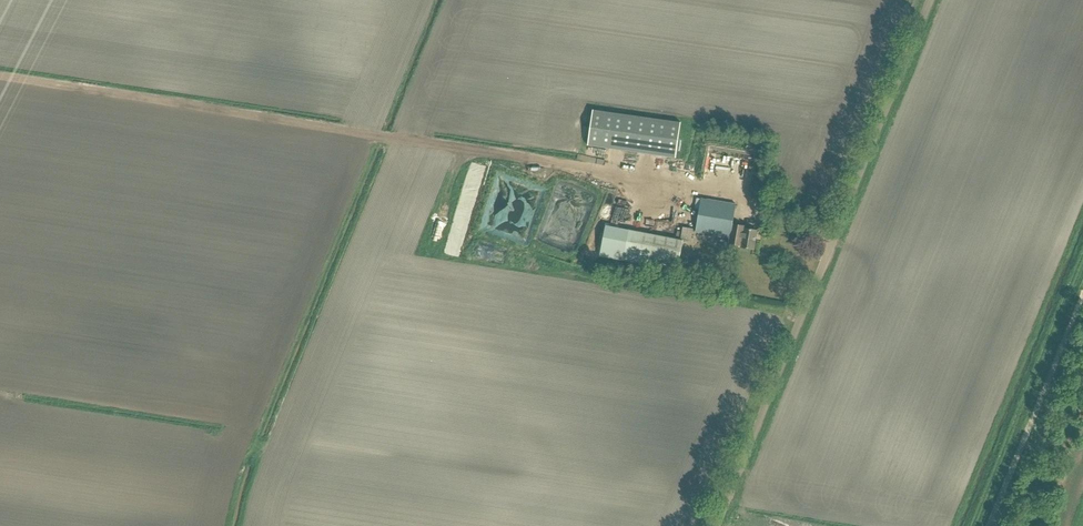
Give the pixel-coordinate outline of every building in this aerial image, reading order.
[(588,145),(676,158),(681,123),(593,110),(588,145)] [(729,244),(740,246),(740,247),(754,250),(757,230),(745,228),(745,226),(733,224),(736,204),(701,198),(695,232),(730,237),(729,244)] [(605,224),(598,253),(601,254),(608,225),(605,224)] [(684,227),(681,240),(692,242),(694,229),(684,227)] [(628,230),(622,260),(677,271),(683,241),(628,230)] [(760,516),(756,525),(786,525),(760,516)]
